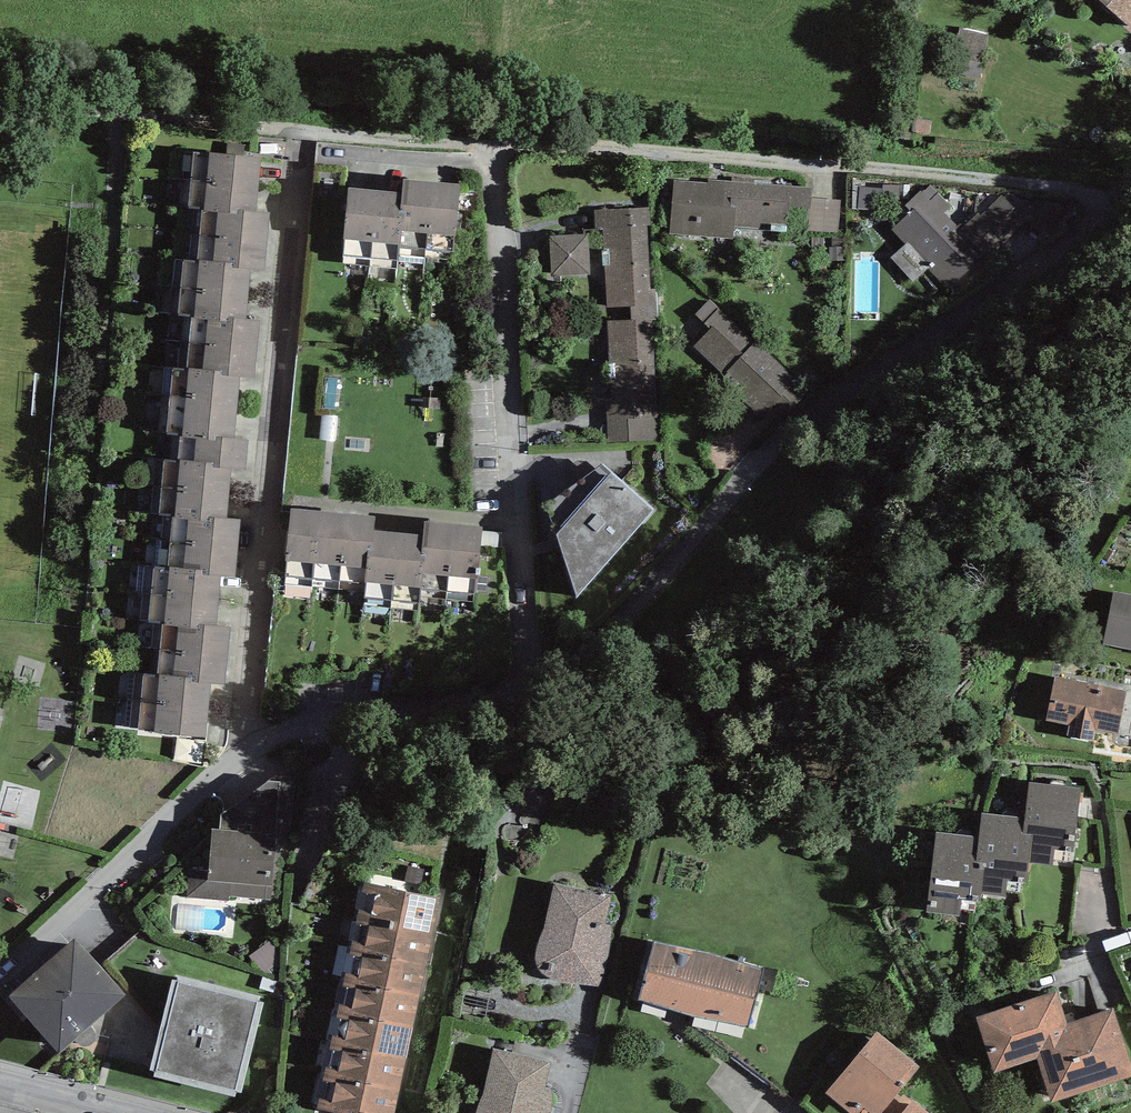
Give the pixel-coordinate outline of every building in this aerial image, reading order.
[(1130,27),(1130,0),(1099,0),(1130,27)] [(989,33),(957,29),(952,61),(985,66),(989,33)] [(178,678),(165,677),(160,728),(208,733),(213,680),(227,682),(231,636),(212,634),(218,572),(238,574),(243,524),(227,522),(232,468),(250,469),(252,444),(245,443),(251,386),(264,387),(270,325),(257,324),(262,276),(277,277),(282,218),(270,216),(275,160),(219,154),(212,216),(227,218),(222,268),(207,266),(202,319),(215,320),(210,374),(196,372),(189,439),(202,440),(200,464),(187,463),(182,515),(196,516),(190,573),(174,571),(169,624),(183,625),(178,678)] [(707,186),(675,183),(671,235),(733,240),(734,228),(785,232),(787,207),(811,209),(809,230),(838,233),(840,201),(812,198),(813,188),(707,180),(707,186)] [(410,195),(357,191),(353,242),(411,247),(412,231),(463,235),(467,190),(411,186),(410,195)] [(951,208),(931,186),(922,193),(919,190),(901,207),(905,212),(885,231),(899,246),(888,257),(913,283),(930,267),(949,287),(984,254),(988,258),(1024,224),(1001,200),(981,219),(978,216),(962,232),(945,214),(951,208)] [(646,206),(608,207),(610,309),(629,309),(629,320),(609,321),(612,432),(651,431),(646,206)] [(596,236),(554,235),(553,274),(595,275),(596,236)] [(201,324),(202,268),(186,268),(185,323),(201,324)] [(808,392),(708,298),(691,316),(707,331),(691,349),(761,415),(776,399),(789,411),(808,392)] [(603,455),(546,498),(576,588),(653,501),(603,455)] [(384,518),(299,511),(296,555),(371,561),(369,579),(421,583),(422,565),(492,571),(495,528),(427,523),(426,538),(382,534),(384,518)] [(1115,585),(1106,635),(1130,639),(1130,588),(1115,585)] [(1126,685),(1054,672),(1047,715),(1070,719),(1068,732),(1095,736),(1097,727),(1118,731),(1126,685)] [(212,830),(212,867),(188,896),(281,899),(283,835),(293,833),(296,775),(277,774),(220,818),(219,830),(212,830)] [(979,832),(936,826),(926,910),(961,914),(963,897),(981,899),(982,892),(1023,897),(1028,859),(1052,862),(1053,857),(1070,859),(1079,784),(1030,778),(1026,814),(982,808),(979,832)] [(12,855),(16,839),(0,835),(0,852),(12,855)] [(365,884),(319,1108),(343,1112),(398,1112),(442,899),(365,884)] [(620,901),(557,888),(538,977),(601,990),(620,901)] [(126,987),(76,930),(10,987),(61,1044),(126,987)] [(764,969),(657,939),(641,995),(749,1025),(764,969)] [(266,998),(183,977),(158,1073),(240,1095),(266,998)] [(977,1012),(994,1065),(1037,1051),(1052,1096),(1130,1070),(1130,1056),(1113,1002),(1068,1017),(1057,986),(977,1012)] [(874,1027),(829,1087),(863,1112),(873,1112),(915,1058),(874,1027)] [(501,1050),(487,1112),(548,1112),(560,1063),(501,1050)] [(908,1097),(896,1112),(930,1112),(908,1097)]
